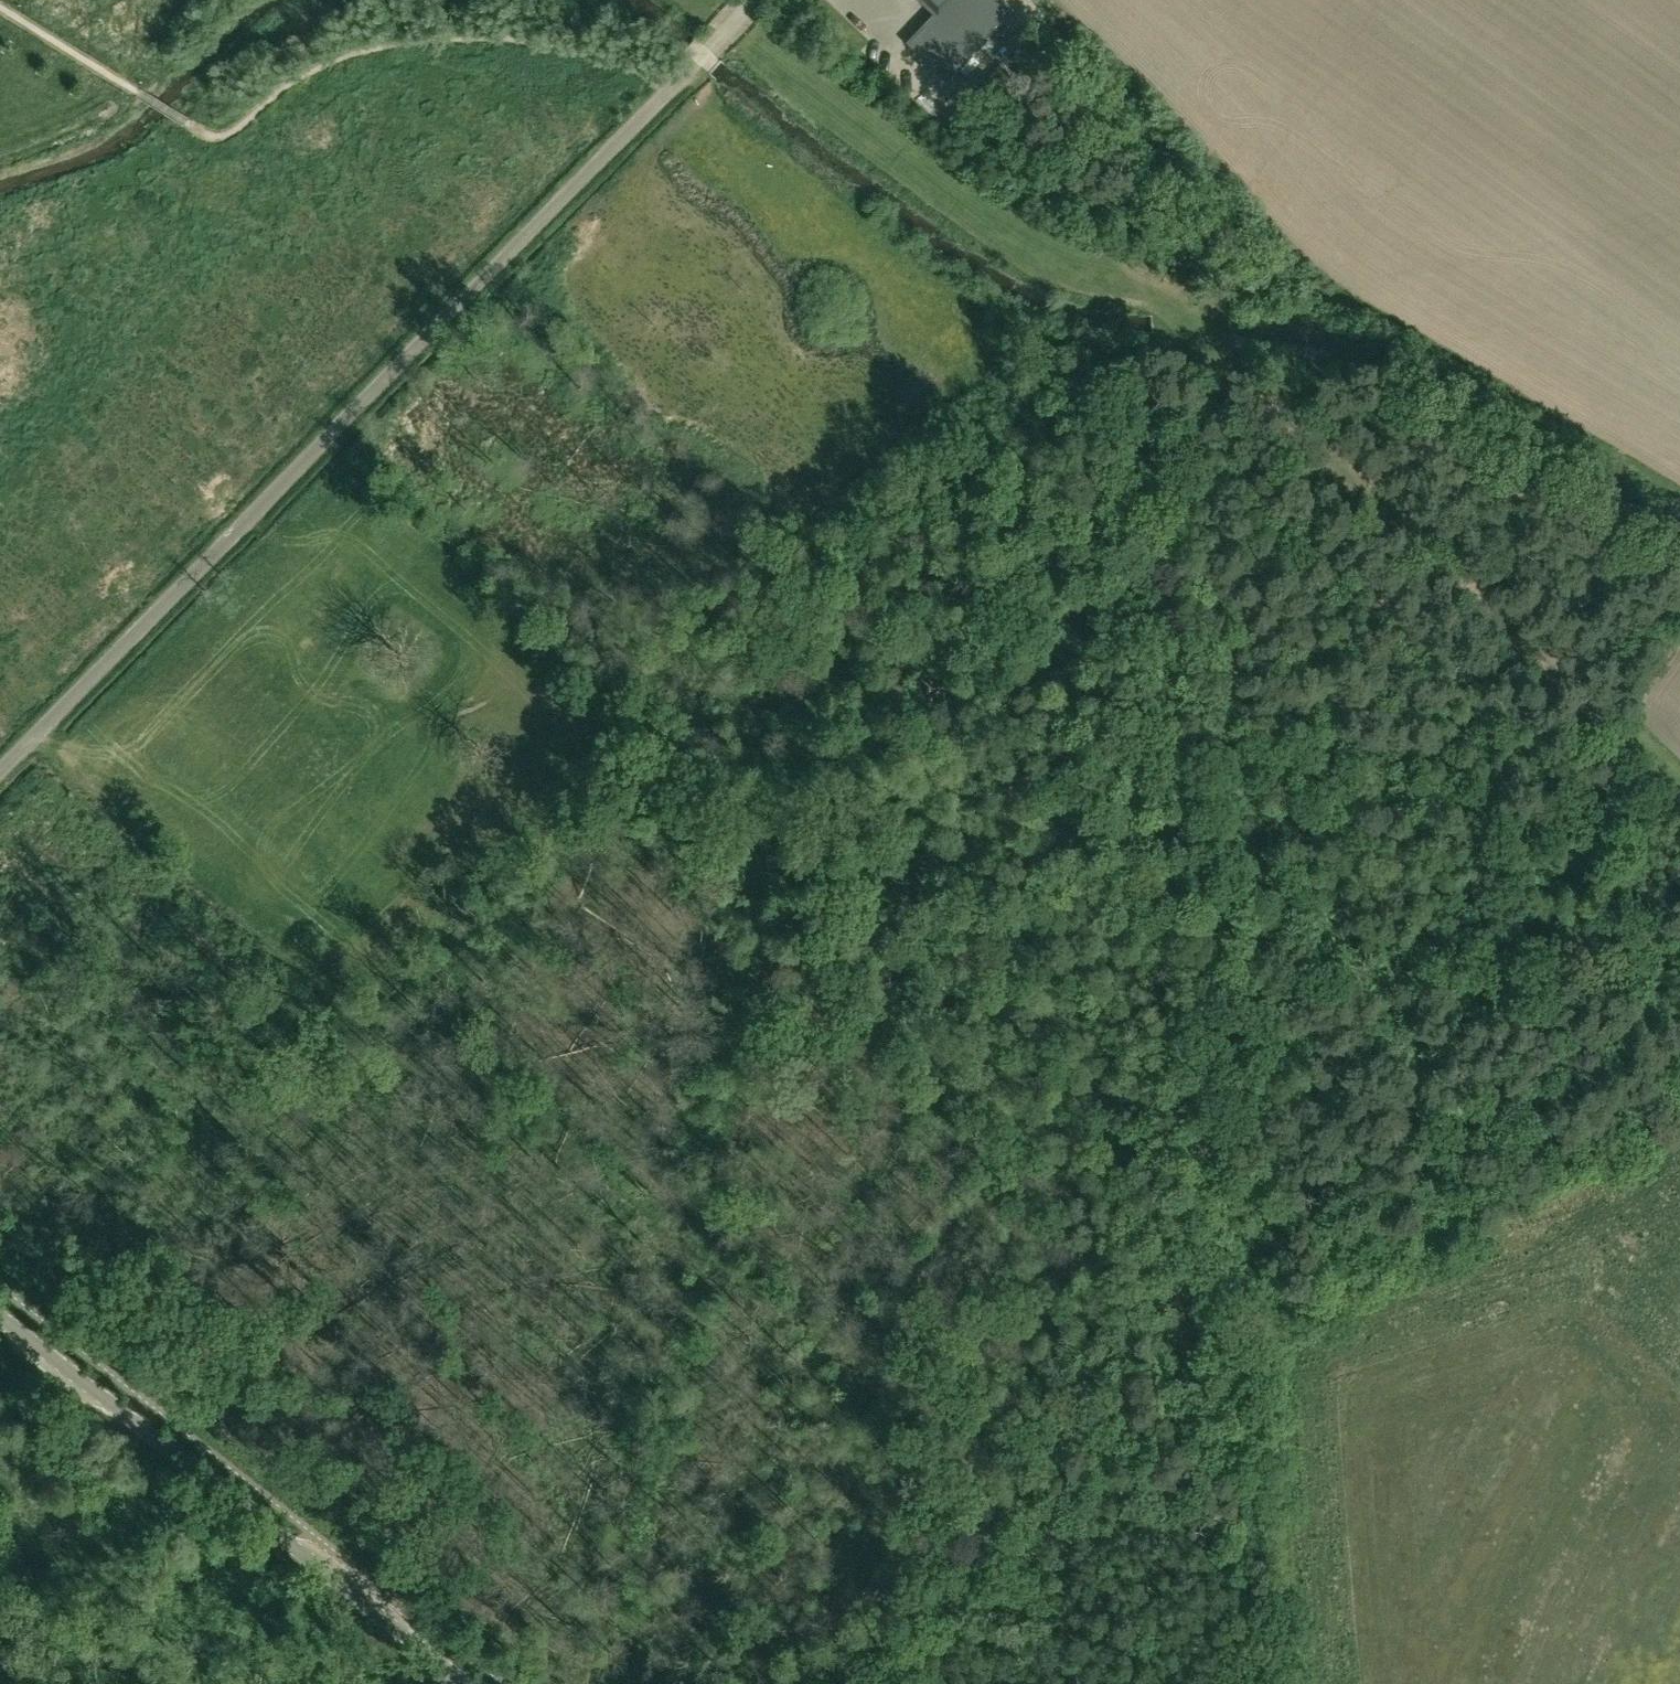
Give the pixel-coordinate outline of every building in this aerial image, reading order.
[(950,0),(924,0),(938,13),(950,0)] [(999,30),(1016,13),(1004,0),(968,0),(999,30)]
